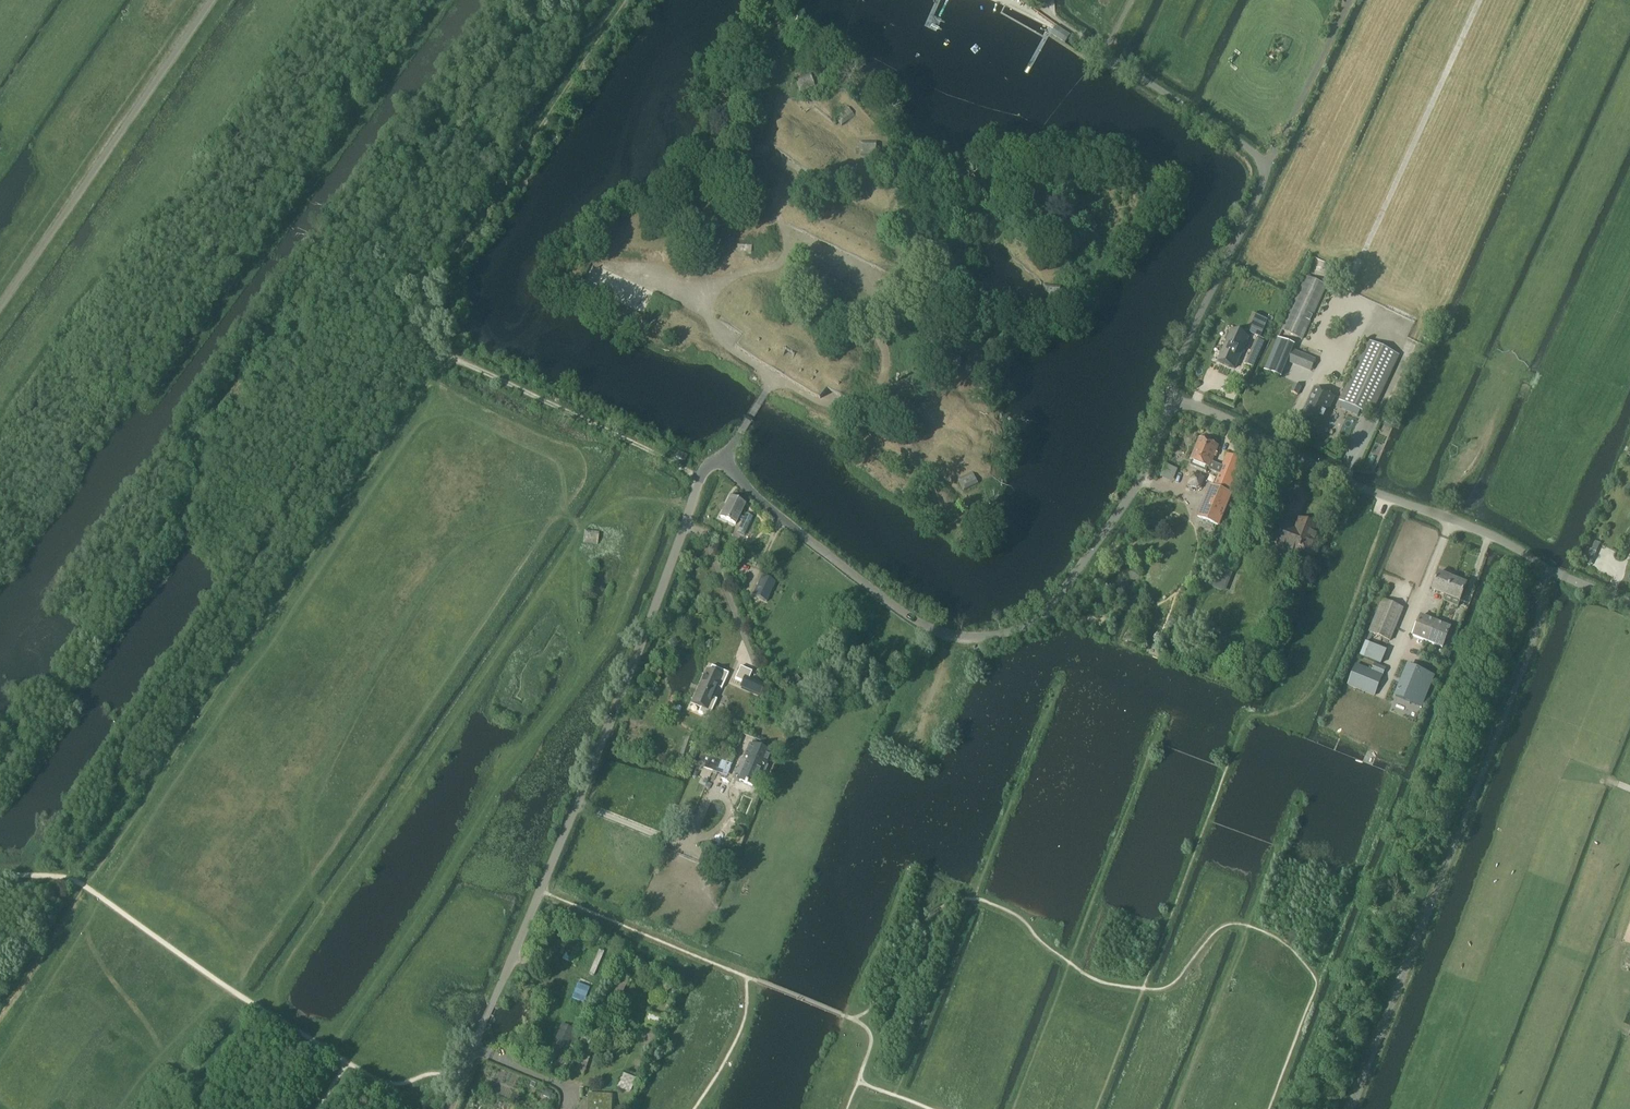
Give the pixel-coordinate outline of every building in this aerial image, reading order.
[(1070,36),(1056,27),(1051,35),(1065,44),(1070,36)] [(811,74),(796,79),(800,92),(815,88),(811,74)] [(846,105),(833,115),(842,126),(855,116),(846,105)] [(859,141),(858,155),(876,156),(877,142),(859,141)] [(768,145),(751,146),(752,160),(769,159),(768,145)] [(1041,204),(1026,211),(1032,223),(1047,216),(1041,204)] [(1083,227),(1081,240),(1098,242),(1100,229),(1083,227)] [(1301,340),(1326,287),(1306,278),(1282,331),(1301,340)] [(1043,285),(1042,298),(1060,300),(1061,287),(1043,285)] [(1235,369),(1248,338),(1231,331),(1218,362),(1235,369)] [(1295,346),(1279,339),(1265,371),(1281,377),(1288,361),(1310,371),(1315,361),(1292,351),(1295,346)] [(1263,342),(1258,340),(1247,365),(1252,367),(1263,342)] [(1340,401),(1343,403),(1340,409),(1357,417),(1360,411),(1371,416),(1399,357),(1368,342),(1340,401)] [(945,354),(944,367),(960,368),(961,355),(945,354)] [(1297,395),(1301,387),(1295,384),(1291,392),(1297,395)] [(1334,398),(1315,389),(1300,420),(1319,429),(1334,398)] [(1215,487),(1211,486),(1198,517),(1219,526),(1232,494),(1227,492),(1240,460),(1228,455),(1222,468),(1211,463),(1217,447),(1200,439),(1191,460),(1192,460),(1190,466),(1206,472),(1208,467),(1210,467),(1209,470),(1220,474),(1215,487)] [(676,458),(683,462),(686,456),(679,452),(676,458)] [(972,472),(957,479),(962,491),(978,485),(972,472)] [(735,526),(745,505),(729,497),(719,518),(735,526)] [(1273,545),(1277,547),(1276,547),(1298,556),(1300,552),(1310,556),(1321,529),(1297,520),(1295,527),(1282,522),(1273,545)] [(584,531),(582,544),(597,545),(599,533),(584,531)] [(1439,573),(1432,590),(1446,596),(1453,578),(1439,573)] [(761,577),(752,596),(753,596),(757,598),(766,602),(768,597),(765,595),(769,587),(772,588),(775,583),(761,577)] [(1460,601),(1467,584),(1453,578),(1446,596),(1460,601)] [(1389,642),(1403,609),(1382,601),(1369,633),(1389,642)] [(1420,617),(1412,637),(1427,643),(1435,623),(1420,617)] [(1442,649),(1450,629),(1435,623),(1427,643),(1442,649)] [(1365,646),(1364,645),(1359,656),(1381,665),(1386,651),(1367,643),(1365,646)] [(1371,672),(1355,666),(1348,686),(1374,696),(1381,676),(1385,668),(1374,664),(1371,672)] [(690,704),(700,708),(698,713),(708,718),(716,701),(716,700),(715,699),(719,689),(721,690),(728,674),(711,666),(709,671),(705,670),(690,704)] [(1407,666),(1395,697),(1422,707),(1434,676),(1407,666)] [(764,686),(748,679),(751,672),(746,683),(735,679),(740,667),(734,679),(743,683),(741,688),(760,696),(764,686)] [(744,758),(748,759),(739,781),(752,787),(761,765),(764,766),(769,754),(750,746),(744,758)] [(706,763),(704,769),(716,773),(718,768),(706,763)] [(711,867),(725,872),(730,860),(715,855),(711,867)] [(621,966),(614,970),(623,984),(630,980),(621,966)] [(608,985),(600,1005),(611,1010),(620,990),(608,985)] [(561,1026),(548,1057),(539,1053),(537,1060),(545,1063),(544,1067),(556,1072),(573,1031),(561,1026)] [(593,1049),(584,1047),(573,1075),(579,1078),(583,1074),(587,1065),(593,1049)] [(622,1073),(616,1088),(629,1094),(635,1079),(622,1073)] [(612,1095),(587,1094),(587,1099),(581,1098),(578,1108),(611,1108),(612,1095)]
